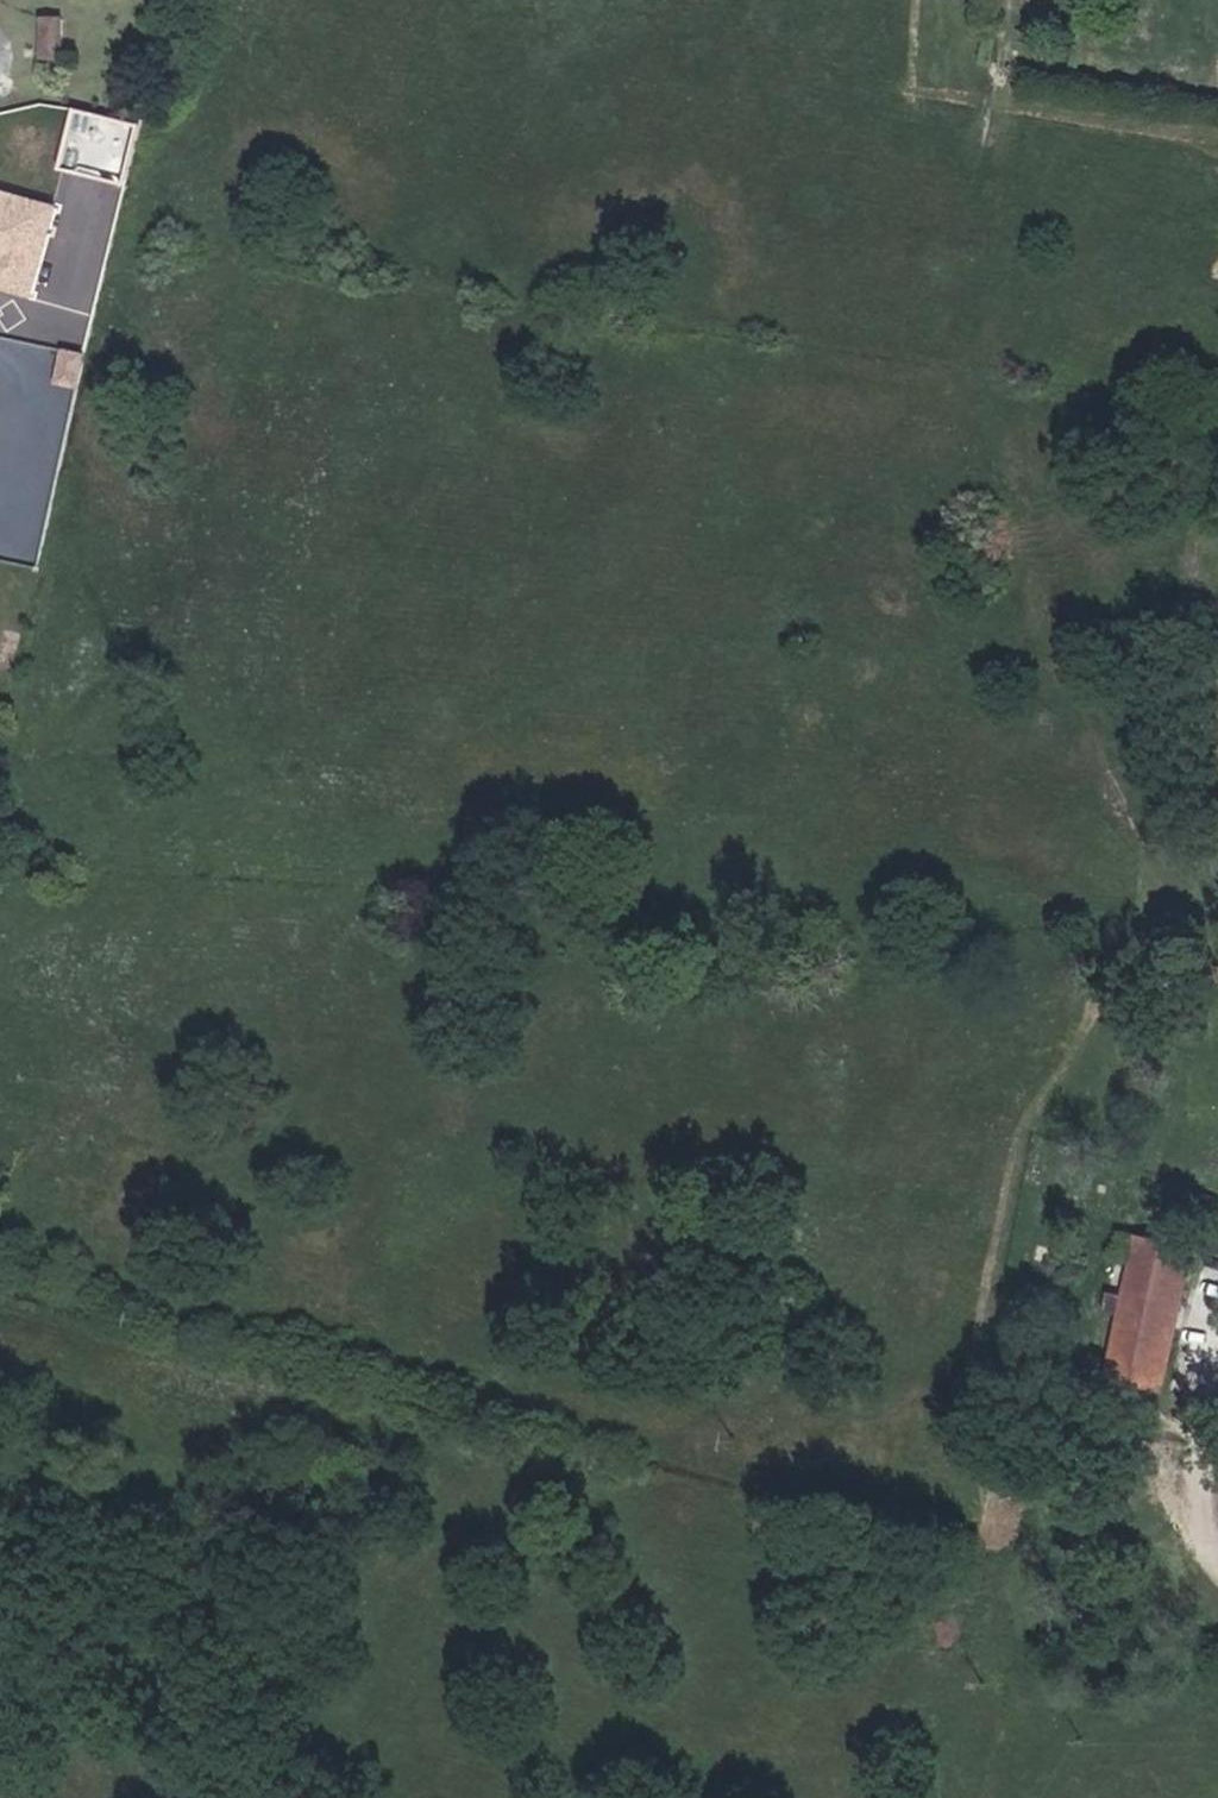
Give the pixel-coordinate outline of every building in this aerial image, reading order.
[(40,17),(40,60),(66,61),(67,18),(40,17)] [(0,195),(0,287),(33,294),(52,206),(0,195)] [(1163,1392),(1194,1251),(1137,1238),(1129,1274),(1108,1270),(1103,1287),(1125,1292),(1112,1353),(1105,1379),(1163,1392)]
